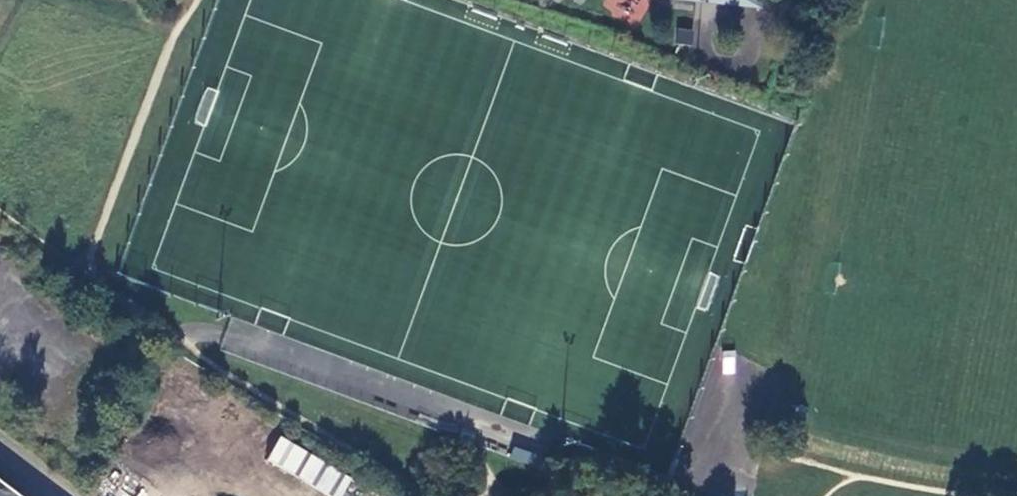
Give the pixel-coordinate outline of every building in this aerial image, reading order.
[(697,3),(763,11),(755,0),(698,0),(697,3)] [(267,461),(326,495),(342,495),(351,480),(281,438),(267,461)] [(0,485),(0,495),(15,495),(0,485)]
